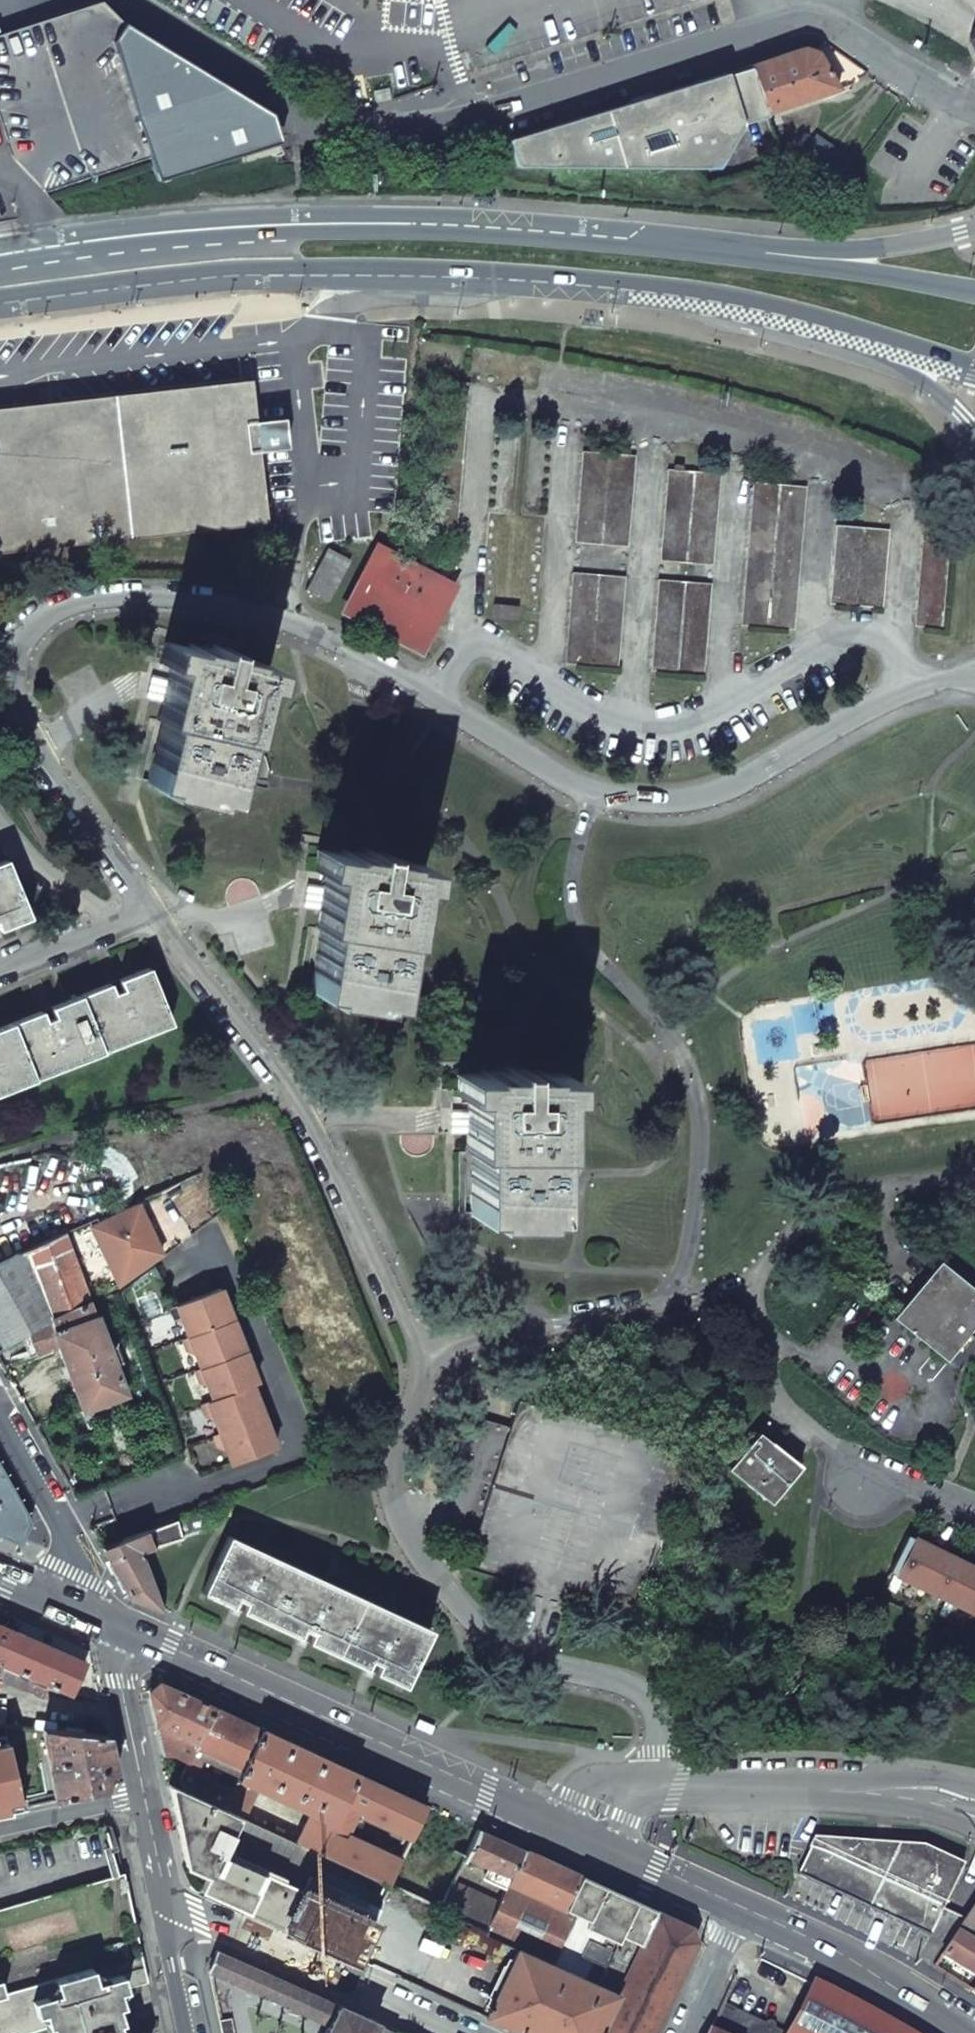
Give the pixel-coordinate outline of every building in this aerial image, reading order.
[(114,31),(161,180),(278,140),(268,112),(114,31)] [(767,115),(831,93),(817,54),(802,48),(750,66),(767,115)] [(750,66),(510,142),(515,157),(514,158),(518,169),(717,170),(740,126),(768,119),(767,115),(750,66)] [(376,102),(390,99),(388,89),(374,92),(376,102)] [(244,419),(241,392),(38,414),(37,409),(0,413),(0,546),(260,517),(254,462),(248,463),(247,448),(288,444),(285,414),(244,419)] [(575,543),(601,545),(609,454),(583,451),(575,543)] [(627,547),(635,456),(609,454),(601,545),(627,547)] [(660,561),(686,563),(693,472),(668,469),(660,561)] [(713,566),(720,474),(693,472),(686,563),(713,566)] [(740,626),(767,627),(779,485),(752,483),(740,626)] [(794,630),(806,486),(779,485),(767,627),(794,630)] [(942,628),(951,510),(924,508),(915,626),(942,628)] [(829,605),(855,606),(862,528),(836,526),(829,605)] [(883,608),(889,530),(862,528),(855,606),(883,608)] [(327,604),(349,562),(327,550),(304,592),(327,604)] [(407,644),(411,645),(416,645),(419,644),(424,640),(426,638),(446,600),(447,594),(446,589),(444,584),(440,580),(388,554),(385,553),(381,554),(374,556),(368,560),(349,598),(349,600),(348,600),(348,605),(349,606),(349,608),(352,613),(354,615),(354,616),(357,618),(407,644)] [(565,664),(591,666),(599,575),(572,573),(565,664)] [(617,669),(625,578),(599,575),(591,666),(617,669)] [(651,671),(677,674),(684,582),(658,580),(651,671)] [(704,676),(711,585),(684,582),(677,674),(704,676)] [(518,608),(494,605),(493,618),(517,620),(518,608)] [(161,722),(147,784),(161,787),(159,792),(209,803),(211,799),(223,801),(238,739),(242,740),(255,686),(265,688),(270,667),(247,661),(247,658),(225,653),(226,649),(213,646),(212,650),(189,645),(189,648),(164,643),(160,664),(169,666),(165,682),(157,721),(161,722)] [(321,929),(312,993),(325,994),(324,1000),(375,1007),(376,1002),(390,1004),(399,940),(404,940),(412,886),(421,887),(424,866),(400,862),(400,858),(379,855),(379,851),(366,849),(365,853),(341,849),(341,853),(318,850),(315,872),(323,873),(321,889),(315,929),(321,929)] [(30,917),(5,860),(0,862),(0,930),(30,917)] [(172,1025),(148,968),(118,980),(52,1007),(0,1028),(0,1095),(172,1025)] [(466,1152),(471,1152),(472,1216),(485,1217),(485,1221),(537,1222),(537,1216),(550,1216),(550,1152),(555,1152),(554,1096),(565,1096),(565,1074),(540,1074),(540,1070),(518,1070),(518,1067),(504,1068),(504,1071),(481,1070),(481,1075),(456,1075),(456,1096),(466,1097),(466,1112),(466,1152)] [(138,1204),(92,1227),(118,1282),(120,1287),(157,1259),(141,1226),(148,1223),(138,1204)] [(141,1226),(157,1259),(163,1254),(148,1223),(141,1226)] [(23,1252),(47,1318),(90,1300),(66,1233),(23,1252)] [(0,1263),(0,1343),(3,1348),(27,1332),(47,1318),(23,1252),(16,1255),(0,1263)] [(974,1290),(940,1261),(893,1319),(947,1362),(969,1334),(974,1339),(974,1288),(974,1290)] [(227,1304),(221,1289),(171,1309),(175,1318),(182,1322),(189,1338),(227,1323),(221,1307),(227,1304)] [(52,1331),(97,1316),(90,1300),(47,1318),(52,1331)] [(97,1316),(52,1331),(58,1348),(81,1410),(125,1394),(114,1364),(120,1361),(114,1343),(107,1346),(97,1316)] [(36,1357),(58,1348),(52,1331),(47,1318),(27,1332),(36,1357)] [(189,1338),(183,1340),(187,1350),(194,1353),(200,1369),(240,1354),(233,1338),(239,1336),(233,1321),(227,1323),(189,1338)] [(200,1369),(195,1371),(199,1382),(207,1385),(213,1400),(246,1388),(252,1385),(246,1369),(250,1367),(245,1352),(240,1354),(200,1369)] [(252,1402),(246,1388),(213,1400),(202,1404),(206,1415),(213,1419),(220,1434),(258,1419),(264,1417),(258,1400),(252,1402)] [(509,1428),(475,1541),(466,1569),(565,1599),(628,1617),(679,1448),(518,1401),(509,1428)] [(475,1541),(509,1428),(475,1418),(440,1531),(475,1541)] [(220,1434),(214,1436),(218,1447),(225,1450),(232,1465),(276,1448),(270,1432),(264,1434),(258,1419),(220,1434)] [(769,1503),(799,1467),(758,1432),(729,1470),(769,1503)] [(0,1466),(0,1536),(20,1545),(31,1522),(7,1480),(0,1466)] [(201,1510),(102,1548),(128,1594),(158,1609),(140,1555),(183,1539),(181,1537),(207,1527),(201,1510)] [(403,1686),(429,1629),(228,1536),(202,1592),(235,1608),(303,1639),(369,1670),(403,1686)] [(907,1537),(890,1572),(974,1613),(974,1569),(907,1537)] [(0,1612),(0,1681),(32,1695),(39,1681),(72,1696),(85,1663),(47,1646),(8,1628),(13,1618),(0,1612)] [(213,1708),(159,1683),(154,1687),(148,1692),(162,1756),(170,1755),(187,1763),(194,1748),(213,1708)] [(204,1753),(243,1769),(261,1730),(221,1712),(213,1708),(194,1748),(187,1763),(184,1768),(195,1773),(204,1753)] [(42,1730),(54,1801),(63,1799),(108,1788),(117,1776),(108,1736),(42,1730)] [(289,1743),(261,1730),(243,1769),(233,1790),(224,1810),(247,1820),(258,1797),(242,1789),(243,1785),(243,1783),(306,1812),(293,1841),(319,1853),(356,1774),(289,1743)] [(21,1809),(5,1736),(0,1737),(0,1813),(21,1809)] [(174,1768),(167,1771),(172,1783),(179,1780),(174,1768)] [(195,1773),(184,1768),(179,1780),(184,1791),(224,1810),(233,1790),(195,1773)] [(418,1803),(356,1774),(319,1853),(388,1885),(399,1860),(347,1833),(356,1814),(361,1816),(363,1812),(410,1835),(423,1805),(418,1803)] [(184,1791),(168,1784),(176,1825),(185,1865),(208,1874),(201,1890),(282,1926),(319,1853),(293,1841),(247,1820),(224,1810),(184,1791)] [(485,1834),(478,1831),(465,1858),(489,1869),(485,1880),(505,1889),(524,1852),(485,1834)] [(814,1838),(809,1849),(942,1908),(962,1865),(923,1846),(814,1838)] [(809,1849),(797,1874),(930,1936),(948,1944),(954,1935),(961,1924),(964,1918),(942,1908),(809,1849)] [(524,1852),(505,1889),(497,1903),(484,1930),(518,1945),(486,2017),(520,2032),(655,2032),(696,1942),(690,1928),(664,1916),(551,1864),(524,1852)] [(3,1993),(34,1984),(53,1978),(91,1967),(95,1981),(121,1973),(125,1989),(147,1982),(139,1947),(123,1873),(0,1908),(0,1982),(3,1993)] [(497,1903),(453,1883),(441,1910),(484,1930),(497,1903)] [(961,1924),(954,1935),(974,1948),(974,1906),(973,1905),(964,1918),(961,1924)] [(973,1976),(974,1974),(974,1948),(954,1935),(948,1944),(941,1956),(973,1976)] [(208,1971),(328,2025),(337,2006),(216,1951),(208,1971)] [(118,2023),(122,2022),(117,2007),(122,2005),(118,1991),(125,1989),(121,1973),(95,1981),(91,1967),(53,1978),(57,1992),(31,2000),(36,2015),(43,2013),(47,2027),(50,2026),(52,2032),(121,2032),(118,2023)] [(47,2027),(43,2013),(36,2015),(31,2000),(57,1992),(53,1978),(34,1984),(3,1993),(3,1994),(0,1995),(0,2032),(26,2032),(47,2027)] [(812,1985),(789,2032),(901,2032),(870,2015),(812,1985)] [(722,2005),(709,2032),(777,2032),(722,2005)] [(337,2006),(328,2025),(325,2032),(372,2032),(376,2024),(360,2016),(337,2006)] [(218,2022),(221,2032),(229,2032),(226,2020),(218,2022)] [(395,2032),(376,2024),(372,2032),(394,2032),(395,2032)]
